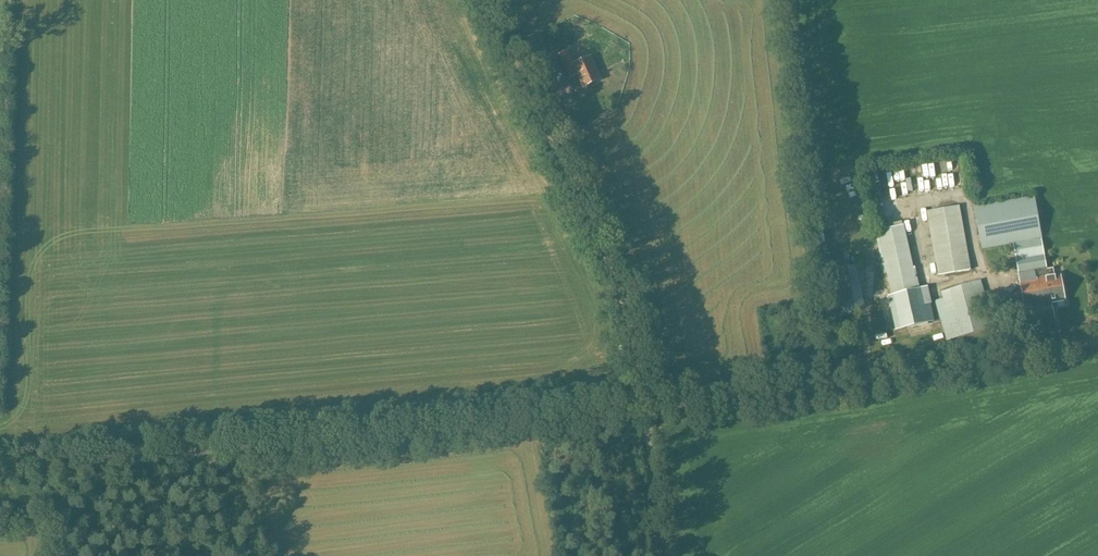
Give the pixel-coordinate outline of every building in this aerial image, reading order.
[(565,66),(573,62),(568,51),(560,55),(565,66)] [(584,87),(601,79),(591,57),(574,65),(584,87)] [(857,176),(856,169),(840,172),(841,179),(857,176)] [(982,249),(1013,243),(1028,324),(1055,319),(1052,303),(1066,300),(1061,274),(1054,275),(1053,269),(1047,270),(1040,228),(1035,196),(975,207),(982,249)] [(971,270),(960,206),(927,212),(938,275),(971,270)] [(875,231),(896,331),(935,321),(931,304),(925,305),(921,288),(912,290),(898,227),(875,231)] [(842,268),(848,309),(865,307),(859,265),(842,268)] [(947,341),(994,327),(986,299),(984,300),(979,281),(941,292),(948,319),(941,321),(947,341)]
